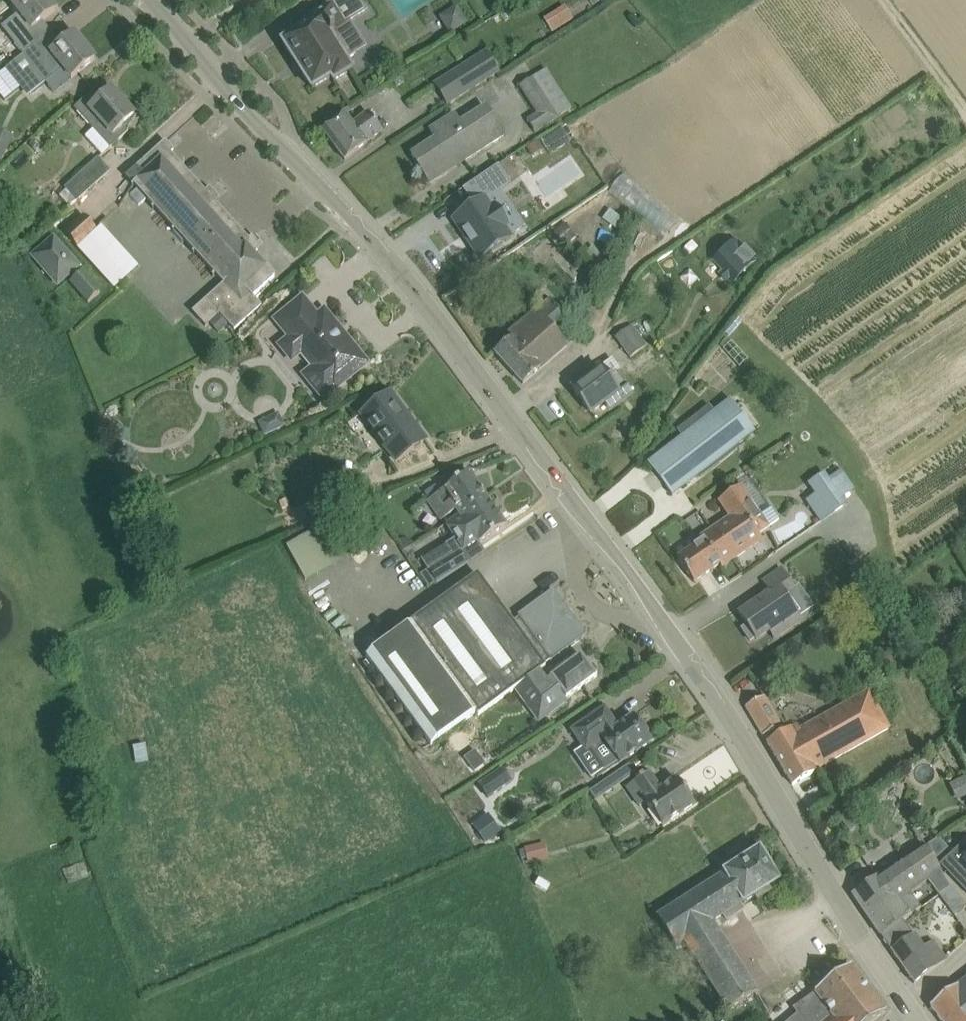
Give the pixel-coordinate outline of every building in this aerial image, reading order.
[(23,55),(45,38),(36,26),(56,10),(48,0),(16,0),(0,12),(0,17),(5,24),(1,27),(23,55)] [(283,42),(312,89),(331,77),(334,81),(352,70),(346,60),(367,47),(350,21),(367,11),(360,0),(332,0),(329,2),(331,5),(298,26),(301,31),(283,42)] [(454,3),(432,22),(445,38),(468,19),(454,3)] [(565,8),(545,20),(552,32),(572,20),(565,8)] [(45,38),(23,55),(6,69),(28,97),(64,69),(71,78),(95,60),(74,34),(54,50),(45,38)] [(433,81),(447,105),(501,71),(487,48),(433,81)] [(528,120),(535,132),(571,109),(545,69),(520,86),(538,113),(528,120)] [(87,96),(74,108),(110,148),(128,132),(123,127),(135,116),(111,90),(95,104),(87,96)] [(412,155),(424,174),(430,183),(458,165),(504,135),(486,107),(461,123),(455,115),(430,130),(436,139),(412,155)] [(323,130),(345,160),(368,143),(367,143),(382,131),(368,112),(353,123),(345,114),(339,118),(323,130)] [(224,283),(254,253),(258,249),(170,153),(173,149),(166,141),(127,177),(224,283)] [(538,141),(527,147),(532,156),(543,149),(538,141)] [(98,157),(65,187),(77,201),(110,171),(98,157)] [(474,207),(452,221),(479,260),(506,242),(499,231),(505,227),(494,210),(488,214),(482,204),(507,187),(495,168),(463,189),(474,207)] [(666,233),(679,217),(623,173),(611,189),(666,233)] [(65,233),(77,247),(97,229),(85,216),(65,233)] [(553,233),(566,248),(578,238),(565,223),(553,233)] [(54,239),(33,256),(58,284),(78,266),(54,239)] [(735,239),(712,260),(722,271),(718,275),(725,283),(730,279),(733,283),(756,262),(735,239)] [(254,253),(224,283),(193,312),(206,326),(220,313),(235,330),(261,305),(253,296),(275,276),(254,253)] [(83,272),(71,282),(89,302),(100,292),(83,272)] [(317,316),(302,298),(275,320),(289,336),(277,346),(291,364),(300,356),(310,368),(301,375),(321,401),(368,363),(346,337),(345,336),(343,336),(339,340),(330,330),(332,328),(334,324),(333,323),(333,320),(330,316),(326,314),(321,315),(319,316),(318,315),(317,316)] [(494,353),(523,384),(538,371),(567,346),(552,327),(564,317),(548,298),(507,333),(511,339),(494,353)] [(632,325),(615,337),(630,358),(647,346),(632,325)] [(600,368),(572,389),(590,413),(612,397),(618,405),(633,394),(617,373),(609,379),(600,368)] [(361,415),(396,462),(426,440),(391,393),(361,415)] [(648,462),(672,494),(738,444),(751,434),(727,402),(648,462)] [(258,422),(265,435),(285,425),(278,412),(258,422)] [(442,520),(457,510),(460,515),(486,497),(469,473),(429,500),(442,520)] [(825,473),(808,484),(829,516),(846,505),(825,473)] [(432,486),(422,492),(428,500),(437,494),(432,486)] [(730,517),(712,530),(732,560),(762,540),(758,534),(768,527),(740,486),(719,501),(730,517)] [(458,539),(443,550),(450,560),(462,552),(465,550),(478,541),(479,543),(505,525),(486,497),(460,515),(447,524),(458,539)] [(319,527),(288,544),(308,579),(339,562),(319,527)] [(732,560),(712,530),(697,540),(699,543),(677,558),(694,582),(719,565),(721,568),(732,560)] [(450,560),(432,572),(440,584),(470,564),(462,552),(450,560)] [(755,638),(756,639),(777,625),(782,633),(801,620),(786,598),(796,591),(781,569),(763,581),(771,593),(739,614),(747,626),(742,629),(750,641),(755,638)] [(514,690),(539,672),(539,671),(545,667),(544,666),(584,637),(551,592),(512,621),(478,574),(412,623),(367,655),(430,745),(477,711),(479,715),(480,716),(488,710),(514,690)] [(858,606),(864,615),(876,605),(870,597),(858,606)] [(540,671),(539,672),(514,690),(539,724),(568,702),(566,699),(596,677),(579,654),(546,679),(540,671)] [(785,733),(768,744),(793,785),(814,773),(812,768),(888,727),(868,691),(797,731),(795,727),(785,733)] [(763,696),(746,707),(768,744),(785,733),(781,726),(763,696)] [(652,741),(634,716),(618,727),(605,708),(571,731),(585,752),(590,750),(603,771),(618,761),(619,764),(652,741)] [(479,715),(477,716),(485,726),(495,719),(488,710),(480,716),(479,715)] [(475,752),(465,759),(474,771),(484,764),(475,752)] [(597,800),(637,772),(630,762),(590,789),(597,800)] [(474,782),(486,799),(511,782),(500,765),(474,782)] [(642,797),(662,826),(694,804),(677,779),(661,790),(649,773),(627,788),(636,801),(642,797)] [(485,843),(497,835),(485,817),(473,825),(485,843)] [(939,839),(930,847),(937,858),(948,848),(939,839)] [(528,863),(540,860),(537,845),(524,847),(528,863)] [(941,865),(965,892),(965,851),(961,846),(941,865)] [(852,894),(870,920),(910,893),(928,879),(939,895),(950,888),(924,847),(880,876),(879,875),(852,894)] [(725,875),(659,917),(677,946),(685,941),(729,1010),(758,992),(713,922),(723,915),(727,920),(743,910),(740,906),(755,897),(757,901),(770,893),(767,889),(779,881),(760,850),(743,861),(724,873),(725,875)] [(64,869),(69,884),(90,877),(85,862),(64,869)] [(951,887),(950,888),(939,895),(955,916),(965,908),(951,887)] [(879,935),(891,950),(913,935),(902,920),(921,908),(910,893),(870,920),(879,935)] [(913,935),(891,950),(914,983),(946,959),(933,941),(923,949),(913,935)] [(886,1012),(851,965),(835,977),(803,1001),(807,1006),(789,1020),(874,1020),(886,1012)] [(930,1006),(941,1020),(965,1020),(965,979),(930,1006)]
